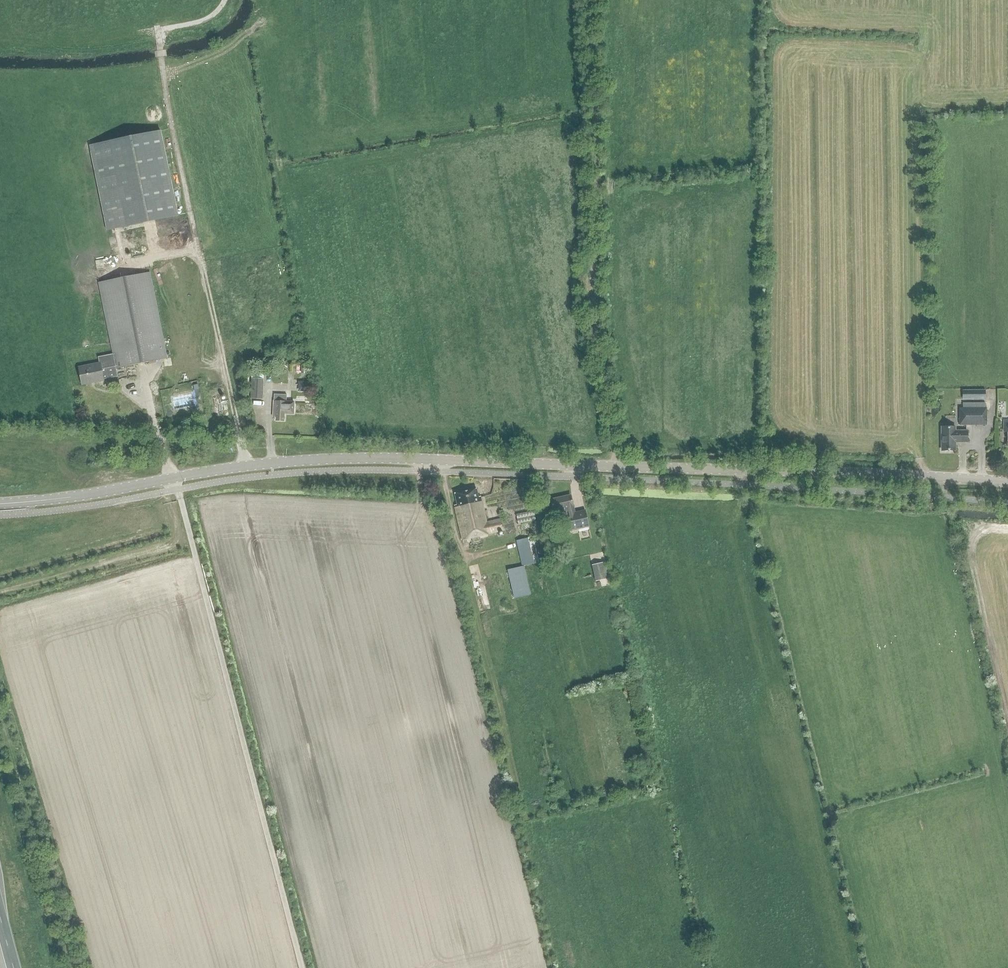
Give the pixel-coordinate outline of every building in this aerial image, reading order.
[(161,131),(89,145),(107,230),(178,216),(161,131)] [(166,358),(149,272),(98,282),(112,354),(97,357),(99,363),(77,367),(81,384),(102,380),(100,369),(114,366),(114,368),(166,358)] [(251,378),(250,398),(262,399),(263,379),(251,378)] [(293,402),(286,401),(286,395),(274,394),(272,417),(275,417),(275,420),(284,421),(284,413),(293,414),(293,402)] [(986,409),(959,408),(959,425),(986,426),(986,409)] [(942,443),(942,451),(953,451),(953,443),(955,441),(957,443),(966,443),(966,431),(955,431),(955,427),(941,427),(940,443),(942,443)] [(454,506),(462,540),(504,530),(501,519),(486,523),(480,497),(477,497),(476,489),(454,494),(457,505),(454,506)] [(566,519),(569,532),(588,528),(584,512),(570,515),(569,512),(573,511),(570,496),(550,501),(552,510),(551,511),(553,522),(566,519)] [(516,541),(522,566),(533,563),(527,538),(516,541)] [(604,579),(601,564),(593,566),(596,581),(604,579)]
